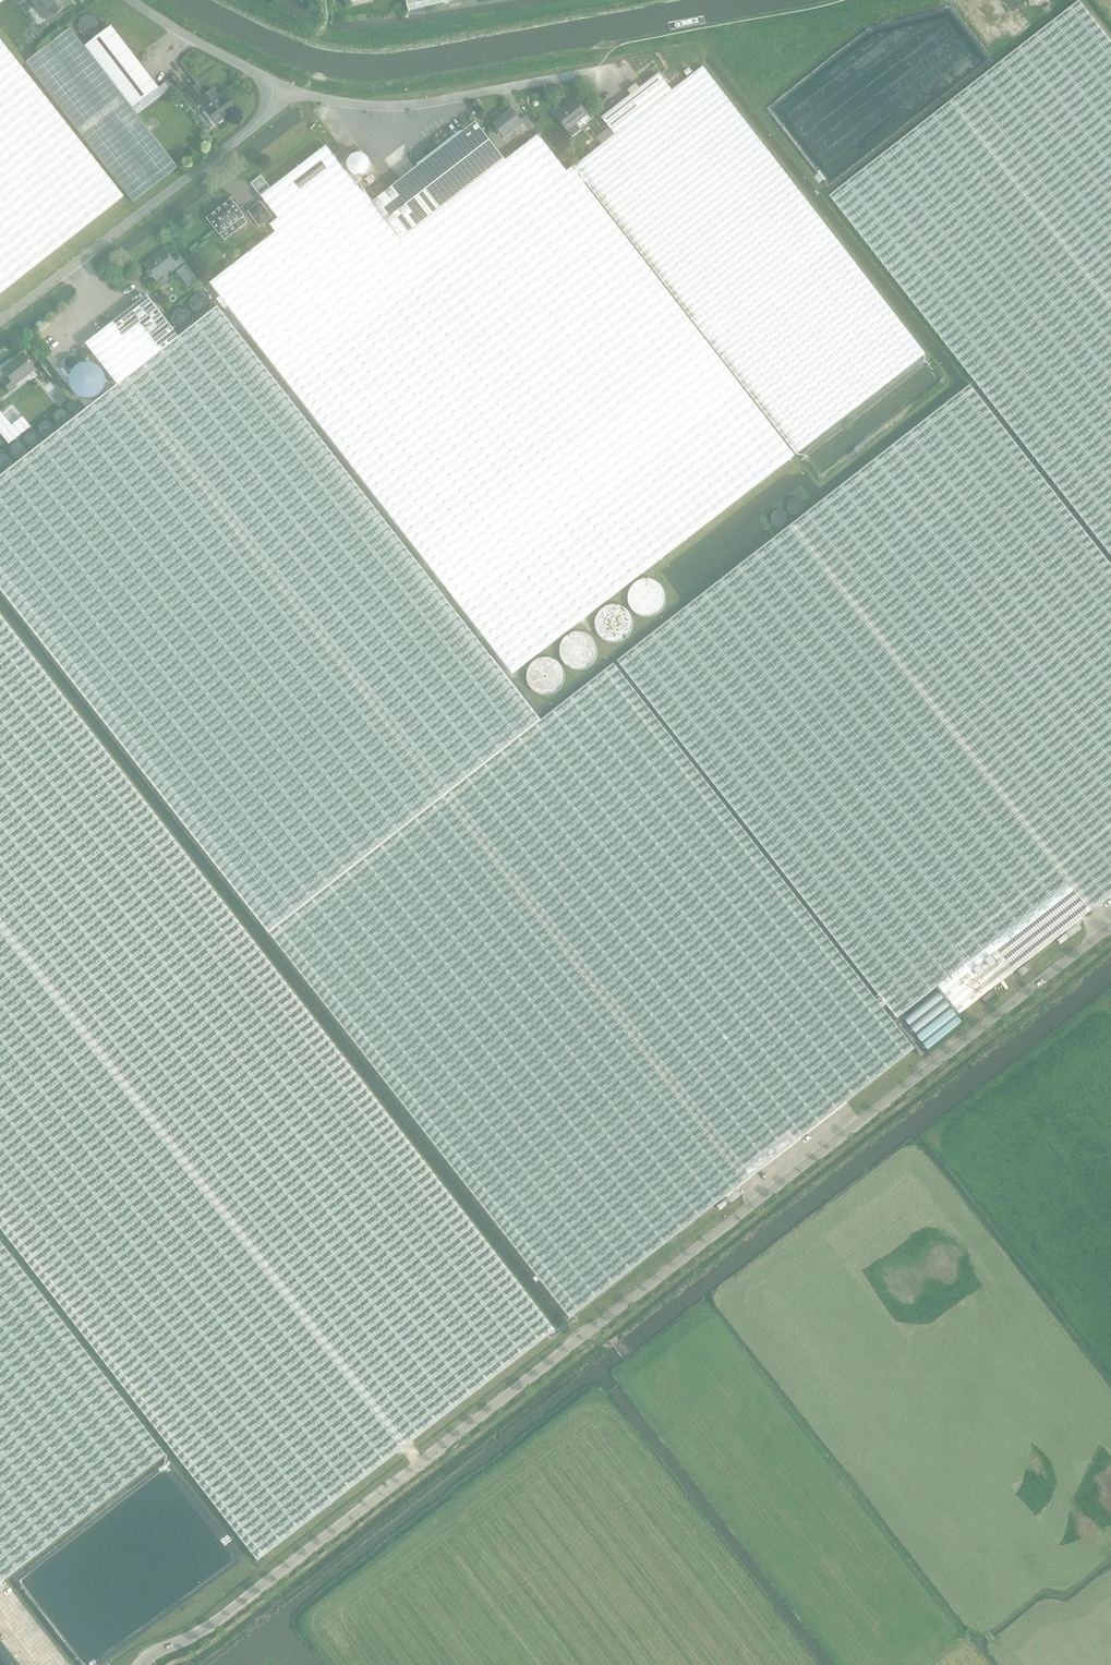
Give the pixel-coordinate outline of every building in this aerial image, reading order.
[(46,21),(51,17),(52,18),(68,5),(64,0),(30,0),(46,21)] [(1080,2),(830,196),(1110,555),(1110,41),(1080,2)] [(109,26),(83,46),(132,109),(158,90),(109,26)] [(177,168),(132,109),(83,46),(70,29),(25,63),(132,202),(177,168)] [(122,197),(0,41),(0,293),(122,197)] [(684,72),(687,76),(692,71),(689,67),(684,72)] [(614,136),(601,146),(574,167),(585,182),(653,269),(795,454),(925,353),(859,269),(703,68),(672,91),(614,136)] [(602,119),(610,130),(614,136),(672,91),(659,74),(602,119)] [(215,125),(234,110),(227,100),(222,104),(211,90),(204,95),(196,85),(186,93),(196,105),(199,103),(215,125)] [(576,124),(588,115),(576,100),(568,107),(569,109),(557,118),(573,137),(581,131),(576,124)] [(527,130),(534,139),(538,135),(535,127),(525,115),(520,120),(512,110),(494,124),(505,138),(515,130),(519,135),(527,130)] [(403,239),(505,160),(475,123),(374,201),(403,239)] [(597,140),(601,146),(614,136),(610,130),(597,140)] [(582,185),(585,182),(574,167),(567,172),(538,135),(534,139),(505,160),(403,239),(655,564),(793,458),(582,185)] [(285,248),(361,190),(327,146),(260,198),(277,220),(268,227),(274,235),(285,248)] [(369,175),(365,179),(369,184),(373,181),(369,175)] [(381,183),(369,192),(374,197),(385,189),(381,183)] [(362,189),(361,190),(285,248),(274,235),(208,286),(342,459),(345,457),(512,673),(655,564),(403,239),(374,201),(372,202),(362,189)] [(232,199),(207,218),(219,235),(235,223),(240,229),(247,223),(242,217),(244,216),(232,199)] [(272,217),(261,202),(248,211),(259,226),(272,217)] [(179,254),(173,259),(165,249),(158,255),(158,257),(145,267),(148,269),(156,280),(170,269),(173,267),(176,270),(186,262),(179,254)] [(89,342),(120,383),(121,383),(179,338),(148,297),(89,342)] [(179,338),(121,383),(120,383),(0,476),(0,588),(269,931),(571,1318),(915,1049),(883,1008),(887,1005),(881,997),(876,1000),(613,664),(541,720),(504,672),(356,481),(221,306),(179,338)] [(46,358),(52,365),(55,368),(60,364),(51,353),(46,358)] [(15,385),(35,369),(24,355),(11,365),(9,364),(2,370),(7,377),(1,381),(10,392),(16,387),(15,385)] [(65,381),(70,377),(63,368),(58,372),(65,381)] [(971,385),(618,661),(881,997),(887,1005),(897,1019),(939,986),(1070,890),(1088,914),(1110,896),(1110,564),(971,385)] [(8,445),(31,427),(22,416),(11,424),(1,411),(0,412),(0,434),(8,445)] [(253,1555),(257,1559),(553,1330),(550,1325),(0,616),(0,1228),(253,1555)] [(960,1014),(1088,914),(1070,890),(939,986),(960,1014)] [(1060,944),(1067,939),(1064,935),(1057,940),(1060,944)] [(1027,963),(1016,971),(1021,977),(1032,968),(1027,963)] [(987,1004),(996,997),(992,991),(983,998),(987,1004)] [(165,1455),(0,1242),(0,1583),(165,1455)]
